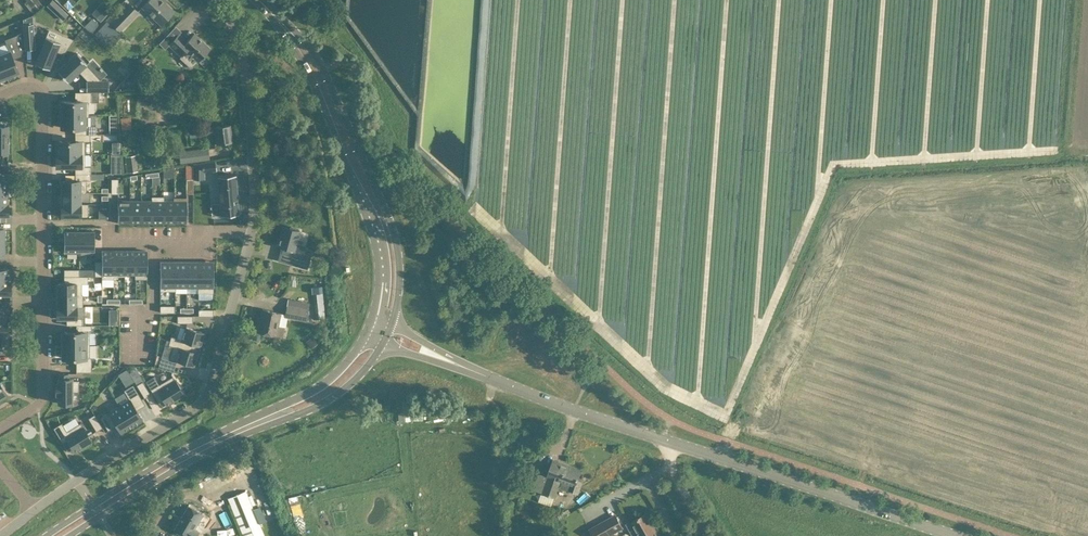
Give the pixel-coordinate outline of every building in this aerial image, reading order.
[(28,3),(26,4),(32,12),(42,5),(39,0),(26,0),(28,3)] [(47,5),(62,19),(67,14),(52,0),(47,5)] [(76,2),(74,0),(68,0),(63,5),(69,10),(76,2)] [(166,19),(174,11),(163,0),(148,0),(142,6),(161,24),(166,19)] [(120,30),(138,12),(130,4),(112,22),(120,30)] [(100,5),(92,14),(100,22),(108,13),(100,5)] [(33,15),(23,19),(23,24),(23,28),(24,32),(25,49),(26,49),(35,48),(33,23),(33,15)] [(92,18),(84,26),(92,33),(100,25),(92,18)] [(107,20),(94,34),(110,48),(122,35),(107,20)] [(49,29),(46,36),(56,40),(59,34),(49,29)] [(0,45),(0,60),(7,77),(19,72),(17,68),(13,58),(14,58),(17,57),(18,57),(26,54),(26,53),(26,49),(25,49),(24,32),(22,32),(5,39),(6,41),(6,43),(0,45)] [(210,60),(204,54),(210,48),(194,33),(187,41),(179,33),(169,44),(181,56),(179,58),(191,68),(198,60),(204,66),(210,60)] [(46,36),(35,62),(49,68),(56,51),(63,54),(73,40),(59,34),(56,40),(46,36)] [(58,70),(68,81),(79,71),(87,81),(86,81),(86,91),(109,91),(109,81),(101,81),(86,64),(87,63),(77,53),(58,70)] [(131,73),(128,76),(129,78),(128,79),(135,86),(140,81),(150,70),(141,62),(131,73)] [(59,104),(59,112),(61,112),(61,114),(88,114),(88,112),(88,103),(88,102),(90,102),(91,102),(91,92),(75,92),(75,101),(70,101),(63,101),(61,101),(61,102),(61,104),(59,104)] [(99,92),(91,92),(91,102),(99,102),(99,92)] [(61,114),(61,127),(65,127),(75,127),(75,128),(75,134),(90,134),(95,134),(95,114),(88,114),(61,114)] [(130,117),(121,118),(122,129),(131,128),(130,117)] [(7,155),(7,150),(8,150),(8,140),(8,134),(8,125),(2,125),(2,123),(0,123),(0,155),(7,155)] [(199,128),(189,130),(189,136),(200,135),(215,133),(216,143),(222,143),(232,141),(230,124),(219,126),(199,128)] [(56,153),(84,153),(84,141),(90,141),(90,134),(75,134),(75,140),(57,140),(57,153),(56,153)] [(187,162),(209,158),(208,148),(186,151),(187,162)] [(56,153),(56,166),(75,166),(75,173),(90,173),(90,166),(84,166),(84,153),(56,153)] [(136,156),(126,157),(127,172),(138,171),(136,156)] [(121,160),(111,160),(111,170),(111,173),(122,173),(122,170),(121,160)] [(215,161),(203,162),(204,171),(204,174),(204,172),(217,170),(215,161)] [(61,184),(61,192),(81,192),(81,193),(82,193),(86,193),(86,191),(86,181),(86,180),(90,180),(90,173),(75,173),(75,180),(61,180),(61,184)] [(236,174),(217,176),(219,203),(220,214),(220,215),(239,214),(236,174)] [(61,192),(61,204),(81,204),(81,203),(81,196),(81,193),(81,192),(61,192)] [(154,196),(152,196),(152,200),(152,221),(152,223),(163,223),(163,221),(163,200),(164,200),(164,198),(164,196),(154,196)] [(176,197),(174,197),(174,198),(174,200),(174,223),(187,223),(187,201),(187,200),(187,197),(176,197)] [(118,201),(118,222),(118,223),(130,223),(130,200),(118,200),(118,201)] [(130,200),(130,223),(131,223),(141,223),(141,221),(141,200),(135,200),(130,200)] [(141,221),(141,223),(152,223),(152,221),(152,200),(141,200),(141,221)] [(163,221),(163,223),(174,223),(174,200),(171,200),(164,200),(163,200),(163,221)] [(61,204),(61,216),(88,216),(88,203),(86,203),(81,203),(81,204),(61,204)] [(105,217),(105,207),(96,207),(96,217),(105,217)] [(283,226),(278,245),(282,247),(280,252),(294,256),(303,258),(305,248),(295,246),(299,231),(298,230),(299,229),(290,226),(290,228),(283,226)] [(64,231),(64,251),(64,253),(79,253),(79,231),(64,231)] [(79,231),(79,253),(80,253),(80,251),(94,251),(94,231),(79,231)] [(102,251),(102,261),(102,276),(102,278),(102,286),(113,286),(113,278),(114,278),(114,276),(113,276),(113,251),(102,251)] [(113,251),(113,276),(114,276),(125,276),(125,274),(125,273),(124,273),(124,251),(113,251)] [(124,251),(124,273),(125,273),(135,273),(136,251),(124,251)] [(135,277),(135,278),(147,278),(147,273),(147,251),(136,251),(135,273),(135,277)] [(294,256),(292,264),(296,265),(307,268),(309,260),(307,260),(303,258),(294,256)] [(160,287),(160,290),(164,290),(175,290),(175,289),(175,287),(175,285),(175,263),(176,263),(176,261),(160,261),(160,287)] [(175,285),(175,287),(175,290),(175,292),(175,293),(187,293),(187,287),(187,261),(176,261),(176,263),(175,263),(175,285)] [(187,261),(187,287),(198,287),(198,261),(187,261)] [(198,287),(198,293),(198,299),(212,299),(213,293),(213,288),(213,287),(213,269),(213,261),(198,261),(198,263),(198,287)] [(10,281),(10,268),(4,268),(0,268),(0,281),(10,281)] [(57,282),(57,295),(82,295),(83,295),(88,295),(88,283),(88,282),(88,276),(79,276),(64,276),(64,282),(57,282)] [(6,294),(10,294),(10,287),(10,281),(0,281),(0,294),(6,294)] [(320,285),(313,286),(314,292),(313,292),(316,319),(325,318),(323,292),(321,292),(320,285)] [(57,295),(57,306),(76,306),(77,306),(83,306),(83,295),(82,295),(57,295)] [(287,305),(285,316),(306,320),(308,309),(287,305)] [(57,306),(57,318),(66,318),(67,318),(67,319),(67,325),(74,325),(76,325),(82,325),(85,325),(85,306),(83,306),(77,306),(76,306),(57,306)] [(278,325),(280,312),(262,308),(259,322),(257,322),(255,331),(282,336),(284,327),(278,325)] [(110,311),(110,325),(118,325),(118,310),(110,311)] [(62,331),(62,344),(89,344),(96,344),(96,332),(89,332),(90,332),(91,332),(91,325),(89,325),(85,325),(82,325),(76,325),(76,328),(76,331),(64,331),(62,331)] [(171,336),(168,344),(173,346),(180,348),(180,347),(183,348),(185,341),(198,345),(200,346),(200,345),(202,337),(204,332),(200,331),(186,327),(182,339),(171,336)] [(311,348),(318,343),(312,336),(306,341),(311,348)] [(161,356),(158,367),(172,371),(176,360),(177,360),(194,365),(198,352),(197,352),(198,345),(185,341),(183,348),(180,347),(180,348),(173,346),(168,344),(170,340),(166,339),(162,356),(161,356)] [(62,344),(62,357),(64,357),(76,357),(76,364),(91,364),(91,357),(89,357),(89,344),(62,344)] [(98,344),(89,344),(89,357),(91,357),(98,357),(98,344)] [(127,369),(118,374),(123,381),(131,376),(127,369)] [(56,382),(56,393),(58,393),(58,402),(64,402),(64,404),(71,404),(71,403),(71,402),(72,402),(72,398),(72,392),(72,391),(78,391),(78,384),(78,381),(79,381),(79,380),(72,380),(72,377),(68,377),(68,373),(63,373),(59,373),(59,377),(58,377),(58,380),(58,382),(56,382)] [(154,376),(146,381),(151,390),(160,403),(164,401),(167,404),(180,396),(184,394),(181,390),(180,388),(181,387),(177,380),(176,381),(173,376),(159,384),(154,376)] [(144,397),(150,394),(143,381),(137,384),(144,397)] [(125,391),(115,398),(119,405),(132,426),(143,419),(137,409),(135,406),(142,402),(143,402),(135,388),(133,384),(124,390),(125,391)] [(119,405),(100,417),(101,419),(108,430),(116,425),(120,432),(132,426),(119,405)] [(94,414),(88,418),(96,431),(102,427),(94,414)] [(54,427),(53,428),(56,431),(67,450),(72,447),(74,451),(88,443),(91,441),(89,437),(82,426),(80,423),(78,424),(75,417),(63,425),(62,423),(54,427)] [(540,474),(535,490),(541,492),(541,493),(550,496),(554,484),(559,485),(559,486),(560,486),(559,487),(560,487),(571,491),(572,491),(573,491),(573,492),(578,494),(582,482),(577,480),(581,470),(561,463),(553,460),(549,472),(547,477),(540,474)] [(259,523),(253,509),(246,490),(228,498),(244,535),(265,535),(259,523)] [(298,495),(289,497),(293,519),(302,517),(298,495)] [(199,531),(194,529),(203,514),(189,505),(174,529),(185,535),(196,535),(199,531)] [(260,506),(253,509),(259,523),(266,520),(260,506)] [(627,523),(634,535),(660,535),(658,532),(657,532),(646,513),(627,523)] [(622,527),(616,515),(590,529),(594,535),(606,535),(622,527)]
